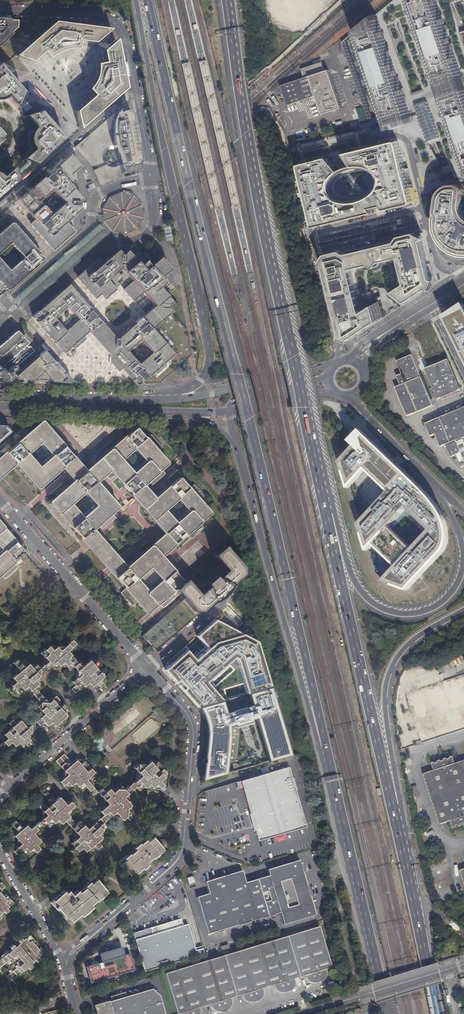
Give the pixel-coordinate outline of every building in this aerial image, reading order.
[(432,0),(407,0),(463,166),(463,96),(432,0)] [(405,115),(372,16),(352,33),(381,118),(382,122),(405,115)] [(15,28),(16,21),(0,21),(0,42),(15,28)] [(40,34),(14,56),(31,62),(43,51),(48,58),(52,55),(56,53),(59,52),(60,51),(62,50),(69,49),(73,48),(77,49),(78,40),(93,43),(99,38),(109,29),(53,22),(40,34)] [(114,39),(102,50),(102,51),(115,40),(114,39)] [(74,111),(78,129),(124,88),(120,68),(115,40),(102,51),(102,50),(101,51),(104,62),(95,64),(96,70),(95,76),(94,80),(92,84),(87,89),(93,95),(74,111)] [(281,86),(287,106),(315,96),(322,114),(341,108),(328,70),(324,71),(321,62),(301,69),(304,78),(281,86)] [(4,194),(22,178),(26,175),(31,171),(55,149),(57,147),(58,146),(57,145),(59,144),(59,137),(58,135),(59,134),(39,112),(39,111),(51,109),(52,104),(43,99),(39,95),(36,92),(32,81),(27,82),(29,90),(23,93),(12,80),(3,70),(1,72),(0,71),(0,198),(4,194)] [(427,100),(414,105),(416,111),(426,142),(439,137),(427,100)] [(363,107),(357,109),(362,124),(368,122),(363,107)] [(76,149),(86,160),(87,160),(90,163),(92,165),(93,165),(95,165),(97,165),(98,168),(93,170),(100,186),(102,185),(101,185),(105,183),(105,184),(107,183),(106,182),(111,180),(111,181),(113,181),(112,180),(116,178),(116,179),(118,178),(116,174),(121,172),(122,173),(121,170),(125,167),(138,165),(137,155),(136,152),(134,142),(129,110),(115,113),(75,147),(76,149)] [(397,140),(345,153),(353,164),(355,164),(356,166),(360,164),(367,164),(373,166),(379,170),(381,173),(383,175),(383,180),(382,185),(379,191),(374,196),(368,199),(360,201),(352,202),(344,201),(337,198),(333,194),(332,188),(332,181),(335,176),(338,173),(341,171),(340,171),(341,170),(329,157),(301,164),(301,165),(300,165),(314,226),(374,212),(370,208),(382,205),(385,210),(411,203),(412,202),(398,141),(397,141),(397,140)] [(68,196),(74,196),(76,194),(72,190),(66,183),(65,183),(65,176),(66,177),(68,175),(69,175),(72,172),(73,170),(74,171),(77,168),(77,167),(78,166),(77,165),(78,165),(75,161),(74,162),(72,160),(73,160),(70,156),(69,157),(69,156),(43,178),(42,178),(39,181),(38,183),(37,182),(34,185),(34,186),(33,187),(34,188),(36,192),(37,191),(38,193),(41,197),(42,196),(43,197),(45,198),(49,198),(51,197),(52,198),(53,197),(54,199),(59,199),(60,198),(61,199),(63,198),(64,199),(68,196)] [(458,186),(458,185),(457,184),(449,185),(445,187),(440,191),(438,196),(437,199),(435,219),(436,234),(439,239),(442,244),(453,252),(463,256),(463,214),(461,211),(458,205),(456,197),(456,195),(457,190),(458,186)] [(82,200),(80,198),(76,194),(74,196),(68,196),(64,199),(63,198),(61,199),(60,198),(59,199),(54,199),(53,197),(52,198),(51,197),(49,198),(45,198),(43,197),(42,196),(41,197),(38,193),(37,191),(36,192),(34,188),(33,187),(30,189),(18,200),(32,217),(32,216),(31,215),(32,214),(32,213),(35,210),(36,211),(37,209),(40,206),(41,206),(42,206),(43,207),(44,205),(49,206),(50,207),(51,206),(52,207),(53,206),(59,207),(60,208),(61,207),(62,208),(64,207),(67,211),(73,211),(75,213),(78,210),(81,208),(79,206),(77,206),(70,206),(70,201),(77,202),(79,202),(82,200)] [(103,222),(107,226),(112,231),(112,232),(115,233),(119,233),(125,235),(126,234),(137,229),(144,218),(143,213),(143,204),(134,194),(126,192),(121,191),(114,194),(109,196),(101,208),(102,210),(103,218),(103,220),(103,222)] [(48,243),(49,246),(57,246),(74,232),(68,225),(64,225),(65,222),(65,221),(65,219),(68,219),(75,213),(73,211),(67,211),(64,207),(62,208),(61,207),(60,208),(59,207),(53,206),(52,207),(51,206),(50,207),(49,206),(44,205),(43,207),(42,206),(41,206),(40,206),(37,209),(36,211),(35,210),(32,213),(32,214),(31,215),(32,216),(32,217),(34,220),(31,222),(32,223),(31,224),(32,225),(31,226),(34,229),(35,229),(36,230),(35,231),(38,234),(39,233),(40,235),(40,236),(43,239),(43,238),(45,240),(44,241),(47,244),(48,243)] [(110,233),(112,231),(107,226),(103,222),(103,220),(12,301),(17,306),(20,303),(24,308),(69,269),(110,233)] [(40,255),(39,255),(38,256),(37,253),(12,225),(2,233),(3,235),(0,238),(0,254),(9,246),(21,259),(7,271),(0,263),(0,280),(7,288),(35,264),(34,263),(34,262),(34,261),(35,261),(35,260),(37,263),(39,261),(40,261),(41,261),(42,260),(43,259),(43,258),(42,257),(41,256),(40,255)] [(407,284),(395,292),(408,302),(419,295),(430,288),(430,287),(430,286),(431,286),(432,286),(432,285),(433,285),(433,284),(433,283),(432,282),(432,280),(433,280),(428,263),(421,236),(381,247),(339,257),(339,258),(337,258),(337,259),(336,259),(336,260),(332,261),(331,259),(323,262),(334,304),(342,336),(351,340),(364,331),(364,330),(374,324),(374,325),(380,321),(375,306),(363,314),(358,295),(352,270),(400,258),(407,284)] [(154,333),(151,329),(155,326),(154,326),(156,324),(156,325),(160,322),(159,321),(161,320),(161,321),(165,318),(164,317),(166,315),(165,314),(165,309),(167,309),(167,305),(166,305),(166,299),(167,298),(165,296),(166,296),(163,293),(162,293),(161,291),(162,291),(159,288),(162,285),(161,284),(162,283),(158,278),(168,270),(159,259),(149,268),(136,253),(129,260),(128,265),(124,268),(124,270),(125,271),(124,272),(123,279),(124,280),(124,281),(123,282),(123,289),(124,290),(123,290),(124,291),(123,291),(126,295),(127,294),(128,296),(128,297),(131,300),(131,299),(132,300),(133,300),(134,300),(142,293),(145,296),(146,295),(152,302),(151,303),(154,306),(150,309),(151,309),(149,311),(149,310),(145,313),(146,314),(144,315),(140,317),(141,318),(140,319),(140,318),(134,323),(135,324),(129,328),(125,331),(126,331),(124,333),(124,332),(121,335),(121,336),(117,339),(114,339),(113,345),(112,345),(111,344),(109,346),(110,347),(110,353),(109,354),(110,356),(109,357),(108,362),(109,362),(111,364),(110,365),(113,368),(114,367),(115,369),(115,370),(118,373),(122,369),(124,371),(123,371),(126,375),(127,374),(132,380),(131,380),(134,384),(138,384),(139,383),(139,382),(139,381),(138,380),(140,379),(141,381),(147,375),(148,376),(151,373),(152,371),(157,376),(160,373),(159,372),(161,371),(162,372),(165,369),(164,368),(166,366),(167,366),(167,361),(166,360),(168,358),(168,350),(167,348),(169,347),(169,341),(168,341),(166,340),(167,339),(164,336),(163,336),(162,335),(163,334),(160,331),(155,335),(154,333)] [(111,256),(102,265),(100,263),(95,263),(93,264),(87,269),(86,269),(83,271),(83,272),(82,274),(81,282),(82,283),(82,284),(85,287),(87,288),(86,289),(89,292),(90,292),(91,293),(90,294),(93,297),(94,297),(95,298),(96,297),(97,297),(100,295),(102,298),(103,297),(104,299),(105,298),(106,298),(109,295),(110,293),(111,294),(114,291),(113,290),(114,289),(115,288),(116,281),(115,280),(116,279),(116,272),(116,271),(116,270),(117,267),(114,264),(114,259),(111,256)] [(74,291),(73,292),(71,290),(64,289),(62,291),(61,290),(58,293),(58,294),(57,295),(56,294),(53,297),(54,298),(52,299),(51,299),(48,302),(47,304),(46,303),(43,306),(43,307),(38,311),(37,310),(33,314),(33,315),(32,315),(32,316),(33,317),(33,318),(34,318),(34,319),(35,319),(36,319),(37,318),(38,320),(37,321),(46,332),(46,333),(48,336),(49,336),(51,337),(50,338),(53,341),(55,342),(54,343),(57,346),(58,346),(59,348),(67,348),(69,346),(71,348),(76,348),(78,346),(78,347),(82,344),(81,343),(83,342),(87,340),(82,335),(84,333),(85,334),(88,331),(87,330),(93,326),(94,327),(99,322),(95,317),(93,319),(92,318),(94,316),(89,310),(89,309),(87,306),(86,307),(85,305),(85,304),(82,301),(82,302),(80,300),(81,299),(78,296),(77,297),(76,295),(77,294),(74,291)] [(446,319),(463,356),(463,306),(446,319)] [(15,332),(16,331),(14,328),(8,333),(8,335),(10,337),(12,335),(12,334),(15,332)] [(8,359),(15,368),(34,351),(30,346),(28,347),(26,344),(27,343),(16,331),(15,332),(12,334),(12,335),(10,337),(8,335),(5,338),(7,339),(4,342),(4,341),(2,342),(3,343),(2,344),(1,343),(0,344),(0,367),(8,359)] [(364,331),(351,340),(352,340),(365,331),(364,331)] [(320,341),(322,347),(328,346),(331,346),(331,345),(330,337),(325,338),(325,340),(320,341)] [(22,383),(24,383),(25,382),(25,381),(25,380),(34,381),(34,380),(41,374),(47,374),(47,375),(52,382),(69,383),(72,381),(54,360),(53,361),(46,354),(44,351),(14,377),(16,380),(21,380),(21,381),(21,382),(22,383)] [(432,406),(412,355),(396,361),(399,369),(401,374),(396,376),(398,380),(400,385),(395,387),(406,417),(432,406)] [(437,399),(442,397),(459,390),(460,390),(451,364),(450,363),(448,360),(438,364),(425,370),(437,399)] [(3,384),(12,378),(5,370),(2,372),(0,369),(0,384),(3,384)] [(459,390),(442,397),(442,398),(454,394),(461,391),(460,390),(459,390)] [(446,547),(448,539),(448,533),(447,527),(445,522),(443,516),(438,508),(433,501),(428,495),(416,483),(381,449),(360,430),(359,431),(355,428),(358,424),(335,402),(325,413),(349,436),(346,439),(353,446),(339,462),(341,472),(345,470),(349,487),(362,473),(364,475),(367,471),(388,491),(356,525),(359,535),(360,533),(365,550),(373,547),(395,568),(380,583),(390,587),(391,586),(405,591),(436,558),(443,552),(446,547)] [(463,437),(463,407),(424,424),(430,437),(435,434),(437,439),(440,447),(445,445),(463,437)] [(28,478),(28,480),(31,483),(33,483),(33,485),(35,487),(40,484),(43,482),(45,481),(46,480),(48,479),(52,476),(53,475),(54,475),(58,472),(58,470),(59,470),(62,468),(63,466),(73,457),(64,447),(64,445),(62,443),(61,442),(59,442),(60,440),(57,437),(55,437),(55,435),(52,432),(51,432),(51,430),(48,427),(46,427),(46,425),(44,422),(40,422),(36,424),(36,426),(35,426),(31,429),(31,431),(30,431),(26,427),(25,427),(24,427),(13,436),(13,437),(13,438),(17,442),(16,444),(6,453),(15,463),(15,465),(18,468),(19,468),(19,470),(22,473),(24,473),(24,475),(26,478),(28,478)] [(1,432),(5,437),(11,431),(5,425),(0,425),(0,433),(1,432)] [(108,450),(105,452),(105,454),(103,454),(100,457),(100,461),(103,464),(105,464),(104,466),(107,469),(109,469),(109,471),(111,474),(113,474),(113,476),(116,479),(117,479),(117,481),(120,484),(122,484),(131,494),(143,483),(146,481),(148,481),(152,485),(164,474),(161,470),(161,468),(166,463),(166,461),(163,458),(162,458),(162,456),(159,453),(157,453),(157,451),(162,448),(161,447),(161,445),(152,436),(151,435),(150,435),(146,438),(144,438),(143,437),(135,428),(125,437),(123,437),(121,438),(120,439),(120,441),(118,441),(115,444),(115,446),(113,445),(110,448),(110,450),(108,450)] [(445,445),(450,457),(455,455),(460,468),(463,467),(463,437),(445,445)] [(202,451),(206,457),(210,454),(208,449),(205,443),(200,446),(203,450),(202,451)] [(423,453),(431,460),(435,455),(428,448),(423,453)] [(6,453),(0,458),(0,478),(15,465),(15,463),(6,453)] [(73,457),(63,466),(75,480),(86,471),(73,457)] [(96,482),(109,471),(109,469),(107,469),(104,466),(105,464),(103,464),(100,461),(100,457),(86,471),(95,482),(96,482)] [(59,493),(55,496),(55,498),(53,498),(50,500),(50,504),(53,508),(55,508),(55,509),(57,513),(59,513),(59,514),(62,517),(64,518),(63,519),(66,522),(68,523),(68,524),(70,527),(72,528),(81,538),(92,528),(96,524),(98,525),(102,529),(115,517),(111,513),(111,511),(116,507),(116,505),(114,502),(112,501),(112,500),(109,497),(108,497),(108,495),(105,492),(103,492),(103,490),(101,487),(99,487),(99,485),(96,482),(95,482),(86,471),(75,480),(73,480),(71,482),(70,483),(70,485),(69,485),(65,487),(65,489),(64,489),(60,492),(60,493),(59,493)] [(161,529),(161,530),(164,534),(165,534),(166,534),(174,544),(184,535),(187,535),(190,539),(191,539),(192,539),(195,536),(200,532),(202,530),(202,528),(203,528),(199,524),(200,522),(201,522),(205,519),(205,518),(206,518),(209,515),(210,511),(207,508),(205,508),(205,506),(203,503),(201,503),(201,501),(205,497),(204,497),(204,495),(196,485),(194,485),(193,484),(190,488),(188,488),(179,477),(169,486),(167,486),(165,488),(164,489),(164,491),(162,491),(159,493),(159,495),(157,495),(155,496),(154,498),(154,500),(152,499),(149,502),(149,504),(147,504),(144,507),(144,511),(146,514),(148,514),(148,515),(151,519),(153,519),(152,521),(155,524),(157,524),(157,525),(159,529),(161,529)] [(144,507),(155,496),(143,483),(131,494),(144,507)] [(32,511),(35,515),(42,510),(38,505),(32,511)] [(0,522),(0,549),(2,551),(0,553),(0,574),(1,574),(5,578),(7,578),(17,569),(17,567),(18,567),(14,563),(14,561),(24,552),(15,542),(16,540),(13,537),(11,537),(11,535),(9,532),(7,532),(7,530),(4,527),(2,527),(2,525),(0,522)] [(125,568),(92,528),(81,538),(116,577),(125,568)] [(153,546),(161,556),(174,544),(166,534),(153,546)] [(177,587),(186,597),(197,610),(203,610),(216,599),(216,601),(223,599),(228,595),(232,591),(236,586),(234,583),(245,573),(244,569),(224,545),(212,554),(227,571),(217,580),(213,576),(204,583),(208,588),(200,595),(186,579),(177,587)] [(137,604),(140,607),(142,607),(142,609),(144,612),(147,612),(157,603),(159,604),(162,608),(163,607),(164,607),(174,598),(175,597),(175,596),(172,592),(172,590),(173,589),(182,581),(173,571),(173,569),(170,566),(168,566),(168,564),(167,563),(166,561),(164,561),(164,559),(161,556),(160,556),(159,556),(160,554),(157,551),(155,551),(155,549),(153,546),(149,546),(145,549),(145,551),(143,550),(140,553),(140,555),(138,557),(135,559),(134,559),(130,562),(130,564),(129,564),(126,566),(126,567),(125,568),(116,577),(124,587),(124,589),(120,593),(121,593),(121,595),(129,605),(131,605),(132,606),(136,602),(137,602),(137,604)] [(155,652),(199,613),(197,610),(186,597),(183,599),(141,636),(147,643),(155,652)] [(216,620),(197,636),(209,647),(195,660),(186,651),(165,670),(200,710),(203,716),(205,724),(206,732),(202,780),(227,773),(228,762),(237,759),(241,724),(256,719),(269,761),(291,755),(258,642),(216,620)] [(42,665),(46,669),(50,666),(53,670),(55,668),(61,663),(62,664),(65,666),(69,663),(73,659),(66,651),(73,644),(70,641),(59,651),(55,647),(51,650),(48,646),(44,650),(47,654),(43,657),(47,662),(42,665)] [(73,659),(69,663),(75,669),(77,672),(80,675),(76,679),(83,686),(86,683),(94,691),(95,690),(97,688),(98,688),(101,692),(106,688),(99,680),(103,677),(95,669),(99,665),(96,661),(92,665),(88,661),(80,668),(73,659)] [(41,673),(46,669),(42,665),(39,668),(36,665),(31,668),(24,660),(19,663),(16,660),(12,664),(19,671),(11,678),(15,682),(7,689),(10,693),(13,690),(14,690),(18,694),(26,687),(35,697),(39,694),(33,688),(37,684),(34,680),(41,673)] [(406,692),(414,723),(422,721),(424,728),(446,722),(444,714),(462,709),(463,715),(463,676),(406,692)] [(39,694),(35,697),(40,703),(36,707),(43,715),(33,724),(36,728),(42,722),(46,726),(50,723),(57,731),(62,727),(66,723),(62,719),(66,716),(62,712),(66,709),(62,705),(59,708),(55,704),(59,701),(55,697),(47,704),(39,694)] [(151,719),(131,735),(138,744),(158,728),(151,719)] [(36,728),(33,724),(32,725),(27,729),(20,721),(4,735),(7,739),(3,742),(0,745),(4,750),(11,743),(14,747),(18,743),(25,751),(29,748),(33,744),(26,736),(31,732),(36,728)] [(76,785),(78,787),(82,791),(86,788),(89,792),(93,789),(86,780),(91,776),(94,773),(91,770),(87,773),(83,769),(87,765),(84,762),(80,765),(76,761),(73,764),(64,755),(56,762),(60,766),(68,776),(60,783),(67,791),(75,783),(76,785)] [(439,824),(451,820),(451,821),(450,822),(452,826),(453,827),(454,827),(456,827),(456,825),(457,825),(458,826),(460,825),(460,824),(461,823),(463,823),(463,760),(455,763),(454,762),(455,762),(453,757),(452,757),(451,756),(449,757),(449,758),(448,759),(448,757),(445,758),(445,759),(444,760),(441,761),(440,760),(437,761),(437,762),(436,762),(435,761),(433,762),(432,763),(432,764),(433,768),(434,768),(435,770),(423,773),(439,824)] [(129,785),(133,790),(134,789),(137,786),(144,794),(151,788),(154,792),(162,785),(159,781),(165,776),(167,774),(163,770),(159,773),(156,769),(159,766),(156,762),(152,765),(148,761),(136,772),(137,773),(140,776),(130,784),(129,785)] [(240,781),(257,841),(305,827),(288,768),(240,781)] [(133,790),(129,785),(127,787),(124,790),(121,786),(112,794),(108,790),(104,793),(101,790),(97,793),(99,795),(102,798),(105,802),(108,805),(104,807),(100,812),(103,816),(102,818),(99,820),(103,824),(115,813),(122,821),(126,817),(129,821),(133,818),(127,810),(131,807),(128,804),(123,798),(129,793),(132,791),(133,790)] [(40,822),(38,823),(41,828),(45,825),(50,820),(53,824),(57,821),(60,824),(65,821),(69,825),(72,822),(72,821),(68,816),(66,814),(71,810),(70,809),(73,806),(70,803),(66,806),(59,798),(51,805),(54,809),(50,812),(46,809),(43,812),(46,816),(41,820),(41,821),(40,822)] [(140,805),(146,813),(153,807),(147,799),(140,805)] [(41,828),(38,823),(30,830),(27,827),(23,830),(16,822),(12,826),(19,834),(15,837),(21,845),(13,853),(17,857),(25,849),(29,853),(33,850),(37,854),(40,851),(37,846),(41,843),(34,835),(41,828)] [(103,824),(95,831),(91,827),(87,830),(80,822),(76,826),(75,824),(74,823),(72,822),(69,825),(70,827),(79,837),(71,844),(75,848),(71,852),(74,856),(82,848),(85,852),(89,849),(90,850),(94,846),(100,854),(105,850),(98,842),(102,839),(98,834),(106,827),(103,824)] [(159,855),(165,850),(158,843),(154,838),(151,834),(145,839),(146,840),(146,841),(144,843),(143,842),(141,844),(140,843),(139,843),(140,845),(138,847),(137,846),(134,848),(136,850),(130,855),(130,854),(127,856),(128,857),(125,860),(124,859),(124,858),(118,863),(132,879),(138,874),(137,873),(139,870),(140,871),(143,869),(144,870),(146,868),(149,865),(147,863),(150,861),(150,860),(153,859),(153,860),(156,857),(155,856),(158,854),(159,855)] [(158,843),(165,850),(171,845),(165,838),(162,840),(162,839),(158,843)] [(197,898),(208,934),(280,911),(283,923),(314,914),(298,859),(267,869),(269,875),(245,883),(241,871),(205,882),(209,894),(197,898)] [(57,907),(59,910),(63,916),(64,915),(67,918),(65,919),(70,924),(75,920),(78,918),(80,916),(81,918),(82,917),(88,912),(87,911),(89,908),(90,909),(93,907),(91,905),(96,900),(97,901),(100,899),(99,898),(102,895),(103,897),(109,892),(95,877),(95,876),(90,881),(90,882),(91,883),(88,885),(87,884),(85,886),(85,887),(80,892),(78,890),(76,892),(76,893),(74,895),(69,890),(66,892),(65,890),(51,902),(56,908),(56,907),(57,907)] [(3,911),(5,913),(9,910),(7,908),(9,907),(7,905),(9,903),(10,905),(13,903),(9,898),(7,900),(0,893),(0,914),(3,911)] [(181,920),(150,929),(152,936),(135,941),(145,973),(205,955),(203,949),(196,951),(188,925),(183,926),(181,920)] [(166,973),(178,1013),(179,1013),(199,1013),(200,1013),(200,1011),(200,1009),(199,1007),(210,1004),(211,1006),(213,1009),(216,1010),(218,1011),(222,1011),(222,1012),(226,1011),(225,1010),(228,1009),(230,1006),(231,1005),(231,1001),(231,997),(242,994),(243,997),(246,999),(249,1001),(252,1002),(254,1001),(254,1002),(257,1001),(257,1000),(258,1000),(260,998),(261,996),(263,993),(263,991),(262,987),(273,984),(274,986),(276,989),(279,991),(281,991),(284,992),(285,992),(288,991),(289,990),(291,989),(293,986),(294,983),(294,980),(294,978),(305,974),(305,976),(307,978),(310,980),(312,981),(314,982),(316,982),(317,982),(320,981),(319,981),(321,980),(324,977),(325,973),(326,970),(325,968),(330,966),(318,925),(166,973)] [(152,936),(150,929),(133,934),(135,941),(152,936)] [(41,947),(38,949),(31,941),(33,939),(29,934),(27,936),(27,937),(28,938),(26,940),(25,938),(23,940),(21,938),(18,940),(19,943),(15,947),(13,944),(9,947),(11,950),(9,952),(7,949),(4,952),(6,954),(4,956),(5,958),(4,959),(2,958),(0,960),(0,968),(6,963),(13,971),(8,976),(7,976),(11,980),(18,975),(16,973),(18,972),(19,973),(21,972),(23,974),(27,971),(24,969),(27,967),(29,969),(32,966),(30,964),(35,960),(37,962),(40,959),(38,957),(40,955),(38,953),(40,952),(42,954),(45,951),(41,947)] [(123,957),(121,949),(100,955),(102,963),(86,968),(90,983),(128,972),(134,970),(129,955),(123,957)] [(98,1013),(165,1013),(159,996),(152,990),(127,997),(112,1002),(96,1007),(98,1013)] [(111,997),(112,1002),(127,997),(126,992),(111,997)]
